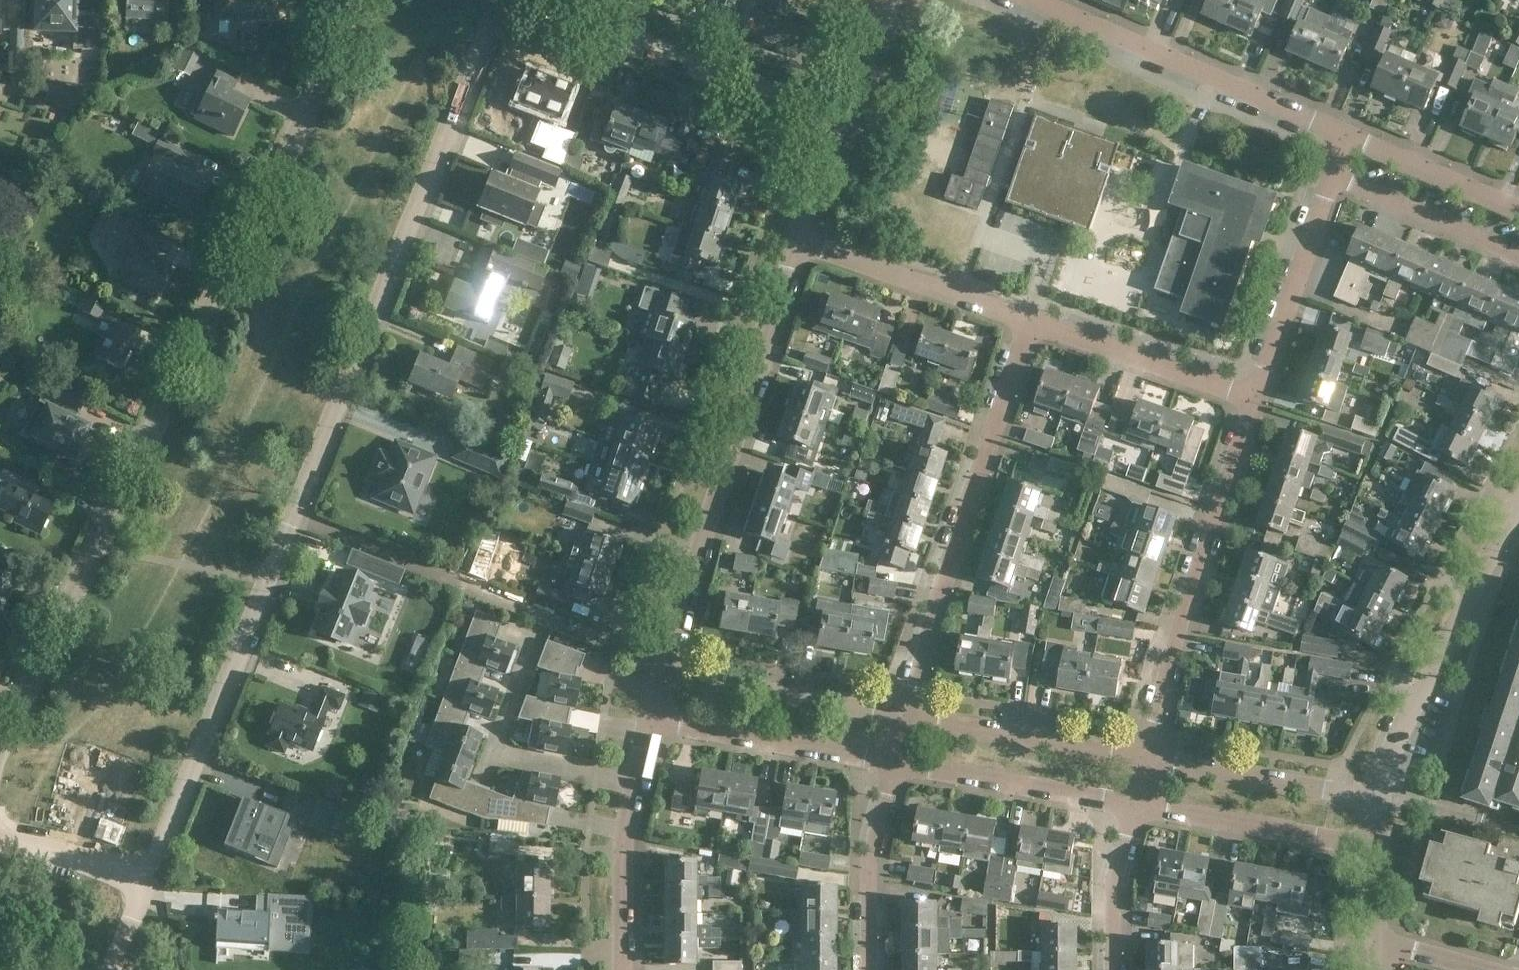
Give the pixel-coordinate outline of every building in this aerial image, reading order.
[(35,30),(73,32),(72,49),(102,50),(103,17),(75,16),(76,0),(36,0),(35,30)] [(126,19),(126,32),(150,33),(151,20),(168,20),(168,0),(126,0),(125,19),(126,19)] [(198,39),(224,40),(235,40),(235,28),(255,29),(256,21),(274,21),(274,11),(275,11),(275,9),(284,9),(284,0),(215,0),(215,8),(199,7),(198,39)] [(765,9),(786,16),(792,0),(768,0),(765,9)] [(1227,25),(1238,0),(1210,0),(1204,15),(1227,25)] [(1227,25),(1252,36),(1262,12),(1271,16),(1278,0),(1238,0),(1227,25)] [(1329,22),(1330,22),(1332,17),(1311,8),(1310,9),(1302,5),(1304,0),(1290,0),(1282,17),(1295,22),(1295,21),(1300,24),(1288,51),(1312,62),(1329,22)] [(1370,10),(1384,15),(1390,0),(1374,0),(1370,10)] [(1441,11),(1447,0),(1429,0),(1427,4),(1441,11)] [(1439,14),(1434,25),(1440,27),(1447,25),(1449,18),(1439,14)] [(1384,16),(1380,26),(1387,29),(1391,19),(1384,16)] [(1330,22),(1329,22),(1312,62),(1336,72),(1349,44),(1348,44),(1353,32),(1330,22)] [(1368,51),(1365,59),(1377,64),(1377,63),(1383,65),(1373,88),(1399,99),(1413,66),(1399,60),(1401,56),(1403,50),(1386,43),(1391,31),(1387,29),(1380,26),(1379,26),(1368,51)] [(1518,47),(1518,26),(1510,42),(1518,47)] [(23,51),(24,29),(11,29),(10,51),(23,51)] [(1471,52),(1465,65),(1480,71),(1485,60),(1494,39),(1482,34),(1474,53),(1471,52)] [(187,45),(180,58),(194,65),(201,52),(187,45)] [(1427,72),(1413,66),(1399,99),(1424,110),(1437,80),(1443,83),(1454,88),(1465,63),(1453,58),(1446,76),(1440,73),(1428,68),(1427,72)] [(189,114),(203,121),(207,113),(223,121),(219,128),(233,135),(249,102),(230,93),(236,81),(217,72),(206,95),(200,92),(189,114)] [(571,88),(532,72),(519,104),(558,119),(571,88)] [(1486,137),(1499,109),(1502,101),(1509,86),(1494,80),(1491,87),(1476,80),(1468,98),(1474,100),(1462,127),(1465,128),(1463,132),(1475,137),(1476,133),(1486,137)] [(596,85),(591,98),(602,102),(607,89),(596,85)] [(1486,137),(1497,142),(1495,145),(1507,151),(1508,147),(1511,148),(1518,129),(1518,102),(1515,101),(1518,92),(1518,90),(1509,86),(1502,101),(1499,109),(1486,137)] [(82,98),(55,88),(49,103),(76,113),(82,98)] [(951,175),(943,198),(977,209),(1012,107),(990,99),(962,179),(951,175)] [(588,141),(626,155),(630,143),(641,115),(615,105),(610,118),(599,113),(591,134),(588,141)] [(1034,114),(1004,203),(1090,232),(1120,144),(1034,114)] [(655,158),(672,164),(680,144),(669,140),(670,138),(664,134),(669,120),(656,116),(655,120),(641,115),(630,143),(657,153),(655,158)] [(554,128),(542,158),(562,166),(574,136),(554,128)] [(194,215),(209,183),(186,172),(194,157),(159,140),(154,152),(159,154),(150,173),(147,172),(139,189),(194,215)] [(687,141),(684,151),(695,155),(698,145),(687,141)] [(701,144),(696,159),(704,162),(709,147),(701,144)] [(708,169),(713,171),(702,202),(730,212),(735,198),(739,199),(743,187),(724,181),(726,175),(728,175),(736,151),(716,145),(708,169)] [(536,192),(540,182),(553,187),(559,171),(515,153),(509,169),(511,170),(507,180),(491,174),(478,206),(485,209),(482,219),(500,226),(504,217),(524,225),(525,223),(535,226),(542,208),(533,204),(537,193),(536,192)] [(1275,198),(1186,167),(1173,204),(1184,208),(1155,290),(1189,302),(1185,313),(1222,325),(1258,224),(1260,225),(1275,198)] [(631,179),(619,175),(611,197),(623,201),(631,179)] [(691,199),(683,225),(693,228),(722,238),(730,212),(702,202),(691,199)] [(133,248),(132,250),(119,277),(155,295),(169,266),(144,254),(155,232),(121,215),(114,228),(138,239),(134,249),(133,248)] [(683,225),(670,263),(676,265),(696,272),(700,260),(713,264),(722,238),(693,228),(683,225)] [(1406,246),(1361,227),(1349,256),(1352,257),(1334,297),(1356,306),(1360,297),(1366,299),(1373,284),(1367,281),(1369,275),(1389,284),(1406,246)] [(1395,299),(1404,280),(1423,288),(1435,259),(1417,251),(1416,253),(1405,249),(1406,246),(1389,284),(1384,295),(1395,299)] [(454,283),(444,306),(488,324),(507,277),(538,290),(547,268),(495,247),(493,252),(482,247),(468,281),(470,282),(467,288),(454,283)] [(1426,351),(1431,353),(1437,356),(1471,277),(1460,272),(1461,270),(1435,259),(1423,288),(1437,294),(1430,308),(1441,313),(1436,325),(1416,316),(1410,330),(1431,339),(1426,351)] [(566,262),(561,273),(577,279),(582,268),(566,262)] [(585,265),(579,280),(588,284),(596,280),(600,271),(599,271),(600,268),(589,264),(588,267),(585,265)] [(1483,331),(1489,317),(1502,287),(1483,279),(1482,282),(1471,277),(1437,356),(1461,366),(1472,341),(1459,335),(1464,323),(1483,331)] [(640,336),(646,338),(684,351),(693,325),(681,321),(688,302),(644,287),(638,308),(648,311),(640,336)] [(1472,356),(1491,365),(1513,374),(1518,360),(1518,295),(1508,290),(1507,293),(1501,290),(1502,288),(1502,287),(1489,317),(1499,321),(1493,335),(1483,331),(1472,356)] [(842,338),(854,303),(830,294),(827,302),(823,300),(814,329),(842,338)] [(105,307),(84,296),(78,309),(98,320),(105,307)] [(854,303),(842,338),(866,347),(868,340),(874,341),(870,354),(882,359),(892,329),(874,322),(878,311),(854,303)] [(95,357),(119,369),(135,336),(103,321),(97,333),(104,337),(95,357)] [(937,366),(948,335),(923,326),(913,354),(928,359),(927,363),(937,366)] [(1324,327),(1316,351),(1343,360),(1351,336),(1324,327)] [(1361,347),(1385,356),(1392,337),(1367,328),(1361,347)] [(1431,339),(1410,330),(1405,342),(1426,351),(1431,339)] [(971,383),(979,360),(969,357),(974,343),(948,335),(937,366),(936,370),(971,383)] [(679,365),(684,351),(646,338),(636,370),(630,368),(621,393),(655,405),(665,374),(679,379),(684,366),(679,365)] [(487,341),(483,349),(504,358),(507,349),(487,341)] [(555,346),(548,364),(564,370),(571,351),(555,346)] [(426,359),(419,356),(410,378),(424,384),(423,388),(436,393),(437,389),(452,395),(458,378),(482,388),(493,361),(468,351),(463,364),(452,360),(449,368),(434,362),(435,360),(427,357),(426,359)] [(1343,360),(1316,351),(1308,374),(1335,384),(1343,360)] [(829,360),(806,352),(802,364),(825,372),(829,360)] [(1461,366),(1437,356),(1431,353),(1426,367),(1456,380),(1461,366)] [(1353,372),(1367,377),(1370,369),(1356,364),(1353,372)] [(877,391),(891,395),(899,369),(885,365),(877,391)] [(1051,405),(1064,410),(1074,379),(1048,370),(1034,412),(1047,417),(1051,405)] [(78,413),(86,397),(35,372),(27,388),(45,397),(42,404),(38,402),(23,432),(54,447),(52,451),(63,456),(65,453),(76,458),(85,439),(83,438),(89,426),(70,417),(74,411),(78,413)] [(538,392),(534,405),(546,409),(550,395),(566,400),(571,383),(543,374),(538,391),(538,392)] [(1308,374),(1300,399),(1339,412),(1347,388),(1335,384),(1308,374)] [(1064,410),(1062,416),(1075,421),(1076,418),(1088,422),(1079,449),(1094,454),(1109,413),(1094,408),(1100,388),(1089,384),(1090,381),(1078,377),(1077,380),(1074,379),(1064,410)] [(848,396),(871,404),(876,391),(852,383),(848,396)] [(794,384),(785,411),(815,421),(820,408),(830,411),(835,398),(837,391),(827,388),(825,395),(794,384)] [(1464,408),(1489,421),(1501,398),(1475,385),(1464,408)] [(960,404),(928,394),(924,407),(956,417),(960,404)] [(1478,443),(1489,421),(1464,408),(1451,401),(1450,402),(1438,396),(1434,404),(1446,410),(1445,412),(1458,419),(1452,430),(1478,443)] [(1118,407),(1109,433),(1124,438),(1123,439),(1141,446),(1143,439),(1156,444),(1168,411),(1141,402),(1137,413),(1118,407)] [(541,423),(546,409),(534,405),(530,419),(541,423)] [(933,451),(943,420),(927,415),(927,416),(894,405),(890,418),(923,428),(917,446),(916,445),(909,470),(936,479),(944,454),(933,451)] [(613,408),(603,439),(615,443),(649,455),(657,429),(640,423),(641,418),(613,408)] [(815,421),(785,411),(776,437),(807,447),(815,421)] [(1194,420),(1168,411),(1156,444),(1170,448),(1168,454),(1180,457),(1172,478),(1161,474),(1157,487),(1183,496),(1204,434),(1191,429),(1194,420)] [(1357,417),(1353,429),(1376,437),(1380,425),(1357,417)] [(1443,454),(1466,466),(1478,443),(1452,430),(1442,425),(1432,445),(1400,428),(1392,443),(1437,465),(1443,454)] [(1281,453),(1309,463),(1320,466),(1325,453),(1332,452),(1334,445),(1346,449),(1350,437),(1320,427),(1316,438),(1289,429),(1281,453)] [(1055,438),(1028,429),(1024,441),(1050,450),(1055,438)] [(857,450),(861,438),(846,433),(842,445),(857,450)] [(1374,445),(1350,437),(1346,449),(1369,457),(1374,445)] [(380,452),(370,479),(380,483),(377,490),(391,496),(388,503),(412,513),(434,457),(396,442),(390,456),(380,452)] [(606,469),(640,480),(649,455),(615,443),(606,469)] [(1100,447),(1094,466),(1109,471),(1116,452),(1100,447)] [(483,448),(474,468),(500,479),(508,459),(483,448)] [(1281,453),(1273,477),(1301,486),(1309,489),(1314,474),(1306,472),(1309,463),(1281,453)] [(34,497),(45,475),(9,457),(0,474),(0,482),(8,486),(0,503),(0,507),(25,519),(23,524),(39,532),(52,506),(34,497)] [(861,457),(859,465),(867,468),(870,460),(861,457)] [(818,471),(845,480),(849,467),(823,458),(818,471)] [(1072,477),(1076,465),(1052,458),(1048,470),(1072,477)] [(1407,493),(1442,512),(1454,489),(1451,487),(1455,479),(1425,464),(1421,472),(1418,470),(1407,493)] [(764,472),(754,503),(784,513),(793,486),(806,491),(808,487),(823,492),(828,479),(812,474),(812,475),(788,467),(784,479),(764,472)] [(1321,467),(1319,475),(1331,479),(1334,471),(1321,467)] [(632,506),(640,480),(606,469),(602,483),(590,479),(586,491),(632,506)] [(936,479),(909,470),(901,495),(928,503),(936,479)] [(565,497),(570,483),(542,474),(537,488),(565,497)] [(1106,476),(1102,488),(1126,496),(1130,484),(1106,476)] [(1266,501),(1293,510),(1301,486),(1273,477),(1266,501)] [(1002,505),(1033,516),(1045,520),(1058,524),(1061,514),(1037,506),(1042,492),(1010,481),(1002,505)] [(1442,512),(1407,493),(1393,486),(1389,493),(1401,499),(1400,501),(1412,508),(1405,520),(1431,534),(1442,512)] [(1313,490),(1310,498),(1323,502),(1326,494),(1313,490)] [(572,501),(588,507),(591,497),(575,491),(572,501)] [(888,507),(868,500),(865,510),(869,511),(921,528),(928,503),(901,495),(893,492),(888,507)] [(844,493),(841,503),(848,505),(851,496),(844,493)] [(567,501),(563,514),(589,523),(594,510),(567,501)] [(1285,534),(1290,520),(1302,524),(1306,514),(1293,510),(1266,501),(1257,525),(1285,534)] [(775,539),(784,513),(754,503),(744,533),(763,540),(759,551),(783,559),(789,543),(775,539)] [(1025,540),(1033,516),(1002,505),(994,529),(1025,540)] [(1146,507),(1141,520),(1129,516),(1126,527),(1169,541),(1177,517),(1146,507)] [(1392,528),(1386,539),(1419,556),(1431,534),(1405,520),(1382,509),(1378,517),(1389,522),(1387,526),(1392,528)] [(866,522),(889,529),(885,544),(881,542),(874,565),(901,573),(908,551),(913,553),(921,528),(869,511),(866,522)] [(1349,519),(1342,531),(1344,532),(1368,544),(1376,548),(1383,537),(1365,527),(1349,519)] [(1055,534),(1058,524),(1045,520),(1042,529),(1055,534)] [(1126,527),(1113,523),(1110,533),(1120,537),(1115,550),(1130,555),(1161,565),(1169,541),(1126,527)] [(1045,562),(1032,558),(1033,556),(1021,552),(1025,540),(994,529),(986,553),(1042,572),(1045,562)] [(1344,532),(1337,545),(1361,557),(1368,544),(1344,532)] [(611,569),(619,544),(589,533),(584,549),(566,543),(562,553),(611,569)] [(1295,551),(1330,561),(1334,548),(1300,537),(1295,551)] [(1285,550),(1264,543),(1261,551),(1282,558),(1285,550)] [(857,552),(824,547),(817,567),(831,569),(854,573),(857,552)] [(352,551),(347,564),(398,585),(404,571),(352,551)] [(1248,551),(1240,576),(1268,585),(1279,589),(1281,589),(1289,565),(1276,561),(1248,551)] [(573,568),(568,583),(566,582),(562,594),(586,602),(589,591),(602,595),(611,569),(562,553),(559,563),(573,568)] [(1042,572),(986,553),(978,577),(1009,588),(1014,575),(1026,579),(1027,577),(1039,581),(1042,572)] [(758,559),(735,555),(732,569),(756,573),(758,559)] [(1126,566),(1116,563),(1115,565),(1103,561),(1099,571),(1122,579),(1153,589),(1161,565),(1130,555),(1126,566)] [(1407,579),(1366,557),(1361,566),(1367,570),(1360,583),(1370,588),(1396,601),(1407,579)] [(813,593),(827,595),(831,569),(817,567),(813,593)] [(323,608),(314,630),(342,641),(350,621),(360,625),(368,606),(363,605),(371,585),(338,571),(329,593),(325,591),(323,595),(318,607),(323,608)] [(14,583),(0,576),(0,612),(14,583)] [(1055,576),(1051,586),(1062,590),(1066,580),(1055,576)] [(1268,585),(1240,576),(1232,599),(1260,609),(1268,585)] [(895,584),(870,579),(868,592),(893,597),(895,584)] [(1145,613),(1153,589),(1122,579),(1113,603),(1145,613)] [(534,599),(560,609),(565,596),(539,586),(534,599)] [(1370,588),(1358,610),(1384,623),(1396,601),(1370,588)] [(1277,597),(1291,602),(1294,594),(1279,589),(1277,597)] [(1009,593),(1006,601),(1018,603),(1020,597),(1009,593)] [(745,633),(751,599),(726,594),(722,615),(720,614),(718,625),(720,625),(720,629),(745,633)] [(1323,595),(1318,605),(1328,611),(1331,606),(1344,613),(1337,628),(1333,635),(1338,637),(1356,647),(1360,640),(1372,646),(1384,623),(1358,610),(1336,598),(1335,599),(1326,594),(1323,595)] [(462,596),(458,606),(464,609),(470,606),(472,600),(462,596)] [(992,629),(997,600),(972,596),(969,612),(985,615),(983,627),(992,629)] [(1060,612),(1086,617),(1088,602),(1062,598),(1060,612)] [(751,599),(745,633),(773,638),(775,625),(792,628),(796,608),(779,605),(779,604),(751,599)] [(1271,612),(1260,609),(1232,599),(1224,623),(1251,633),(1255,622),(1266,626),(1268,621),(1271,612)] [(1024,605),(1020,632),(1034,634),(1038,607),(1024,605)] [(458,656),(485,666),(504,673),(514,646),(495,639),(502,620),(475,610),(458,656)] [(816,645),(842,650),(848,618),(822,614),(816,645)] [(874,622),(848,618),(842,650),(869,655),(874,622)] [(1135,625),(1101,619),(1098,632),(1133,638),(1135,625)] [(1289,619),(1285,630),(1296,633),(1300,622),(1289,619)] [(963,638),(958,670),(984,674),(989,642),(992,629),(983,627),(981,641),(963,638)] [(1464,800),(1490,808),(1493,800),(1518,809),(1518,631),(1464,800)] [(1339,643),(1303,636),(1301,651),(1337,657),(1339,643)] [(570,707),(574,707),(579,679),(574,678),(576,668),(579,669),(585,655),(546,640),(536,667),(552,673),(546,700),(546,701),(570,706),(570,707)] [(989,642),(984,674),(1010,679),(1012,667),(1025,669),(1029,645),(1015,642),(1014,647),(989,642)] [(1048,642),(1043,674),(1061,677),(1059,687),(1087,692),(1089,684),(1093,662),(1094,655),(1077,652),(1065,650),(1066,645),(1048,642)] [(1239,719),(1244,689),(1251,647),(1227,643),(1224,658),(1240,661),(1237,675),(1222,672),(1217,700),(1212,699),(1210,711),(1215,712),(1214,714),(1239,719)] [(487,718),(497,691),(478,684),(485,666),(458,656),(442,700),(469,710),(468,711),(487,718)] [(1290,697),(1285,727),(1285,730),(1297,732),(1297,729),(1321,733),(1326,703),(1313,701),(1318,673),(1350,679),(1353,664),(1312,657),(1306,689),(1292,687),(1290,697)] [(1087,692),(1116,697),(1121,667),(1122,660),(1111,658),(1108,665),(1093,662),(1087,692)] [(1259,683),(1254,690),(1244,689),(1239,719),(1262,723),(1267,693),(1272,665),(1263,664),(1259,683)] [(1285,668),(1280,695),(1267,693),(1262,723),(1285,727),(1290,697),(1292,687),(1295,669),(1285,668)] [(268,732),(270,733),(265,745),(284,753),(289,740),(312,749),(325,716),(324,716),(328,705),(339,709),(344,694),(322,686),(310,716),(280,704),(268,732)] [(365,688),(359,701),(379,709),(384,695),(365,688)] [(546,700),(525,696),(517,718),(532,721),(527,747),(564,755),(570,727),(566,726),(570,707),(570,706),(546,701),(546,700)] [(444,753),(444,752),(471,762),(481,735),(462,728),(468,711),(469,710),(442,700),(425,746),(444,753)] [(1355,702),(1354,707),(1357,711),(1363,712),(1364,703),(1355,702)] [(444,752),(444,753),(434,779),(436,780),(429,798),(480,817),(490,791),(464,781),(471,762),(444,752)] [(522,771),(512,799),(490,791),(480,817),(481,818),(545,826),(550,806),(553,806),(559,778),(522,771)] [(707,815),(708,809),(722,812),(728,776),(701,771),(698,788),(690,787),(690,785),(676,782),(672,808),(694,812),(694,813),(707,815)] [(728,776),(722,812),(737,814),(736,820),(749,822),(754,823),(751,842),(764,844),(765,840),(768,818),(770,809),(752,805),(756,781),(744,779),(744,778),(731,776),(728,776)] [(781,821),(780,827),(803,831),(805,820),(810,790),(786,786),(781,816),(780,821),(781,821)] [(337,805),(290,787),(280,813),(242,798),(241,801),(230,830),(223,846),(276,867),(277,868),(295,821),(326,833),(337,805)] [(803,831),(803,832),(814,834),(827,836),(829,824),(834,794),(820,791),(820,792),(810,790),(805,820),(803,831)] [(920,809),(915,841),(940,846),(946,814),(920,809)] [(946,814),(940,846),(939,852),(964,857),(971,818),(946,814)] [(780,821),(768,818),(765,840),(777,842),(780,827),(781,821),(780,821)] [(991,854),(996,823),(971,818),(964,857),(990,861),(984,897),(998,899),(1005,856),(991,854)] [(900,824),(899,826),(901,828),(903,829),(908,828),(909,823),(907,821),(904,821),(901,822),(900,824)] [(1017,866),(1043,870),(1044,864),(1050,832),(1024,827),(1018,859),(1005,856),(998,899),(1011,901),(1017,866)] [(1044,864),(1043,870),(1071,875),(1075,855),(1072,854),(1075,836),(1050,832),(1044,864)] [(1517,919),(1518,913),(1518,841),(1501,836),(1498,848),(1449,834),(1446,847),(1434,844),(1430,857),(1433,859),(1432,864),(1430,869),(1426,870),(1423,883),(1435,886),(1431,899),(1482,913),(1479,921),(1501,927),(1504,915),(1517,919)] [(489,852),(516,855),(518,843),(490,840),(489,852)] [(715,864),(744,869),(746,855),(718,850),(715,864)] [(1157,881),(1155,893),(1178,897),(1179,895),(1181,886),(1186,856),(1162,851),(1157,881)] [(798,865),(827,870),(829,857),(800,852),(798,865)] [(746,869),(794,878),(797,864),(749,856),(746,869)] [(1181,886),(1179,895),(1203,900),(1204,897),(1211,898),(1215,878),(1207,877),(1210,860),(1186,856),(1181,886)] [(694,875),(694,861),(665,861),(665,887),(719,887),(719,877),(706,877),(706,876),(694,875)] [(1254,909),(1256,899),(1261,869),(1237,865),(1232,894),(1218,891),(1217,899),(1210,936),(1224,938),(1230,904),(1254,909)] [(932,883),(935,870),(911,866),(908,879),(932,883)] [(518,880),(518,897),(546,897),(546,894),(549,894),(549,882),(546,882),(546,867),(514,867),(514,880),(518,880)] [(1273,937),(1274,930),(1277,911),(1284,873),(1261,869),(1256,899),(1268,901),(1262,935),(1273,937)] [(961,875),(950,873),(948,886),(959,888),(961,875)] [(1304,896),(1308,878),(1284,873),(1277,911),(1309,917),(1312,897),(1304,896)] [(820,882),(812,882),(812,886),(802,886),(802,911),(834,911),(834,886),(820,886),(820,882)] [(706,897),(718,897),(719,887),(665,887),(665,913),(694,913),(694,900),(706,900),(706,897)] [(219,910),(217,944),(266,947),(266,943),(287,944),(288,927),(307,928),(309,896),(256,892),(255,914),(233,913),(233,911),(219,910)] [(1068,911),(1070,898),(1040,893),(1038,906),(1068,911)] [(544,927),(546,927),(546,897),(518,897),(514,897),(514,927),(533,927),(533,930),(544,930),(544,927)] [(961,911),(987,916),(987,901),(963,897),(961,911)] [(1210,936),(1217,899),(1204,897),(1197,933),(1210,936)] [(937,916),(937,903),(904,903),(904,928),(962,929),(962,918),(949,918),(949,916),(937,916)] [(1018,918),(1032,920),(1034,911),(1020,908),(1018,918)] [(745,929),(760,929),(760,911),(745,911),(745,929)] [(791,911),(791,936),(802,936),(834,936),(834,911),(802,911),(791,911)] [(719,938),(719,928),(709,928),(709,925),(694,925),(694,913),(665,913),(665,938),(719,938)] [(1172,917),(1151,913),(1149,926),(1170,929),(1172,917)] [(1077,926),(1044,926),(1044,952),(1077,952),(1077,926)] [(904,928),(904,953),(937,954),(949,954),(949,939),(962,939),(962,929),(904,928)] [(467,948),(516,949),(516,937),(496,937),(496,931),(467,930),(467,948)] [(1310,936),(1284,932),(1281,944),(1308,949),(1310,936)] [(1194,969),(1194,944),(1182,944),(1182,935),(1162,935),(1162,944),(1149,944),(1148,969),(1194,969)] [(749,953),(764,953),(764,936),(750,936),(749,953)] [(791,936),(791,961),(802,961),(834,961),(834,936),(802,936),(791,936)] [(665,964),(694,964),(694,948),(719,948),(719,938),(665,938),(665,964)] [(1224,938),(1222,950),(1235,953),(1235,946),(1235,940),(1224,938)] [(1235,969),(1263,969),(1263,946),(1235,946),(1235,953),(1235,969)] [(1018,952),(1018,962),(1032,962),(1032,952),(1018,952)] [(1077,952),(1044,952),(1044,969),(1077,969),(1077,952)] [(904,953),(904,969),(937,969),(937,954),(904,953)] [(740,960),(711,960),(711,969),(739,969),(740,960)] [(834,961),(802,961),(801,969),(834,969),(834,961)]
